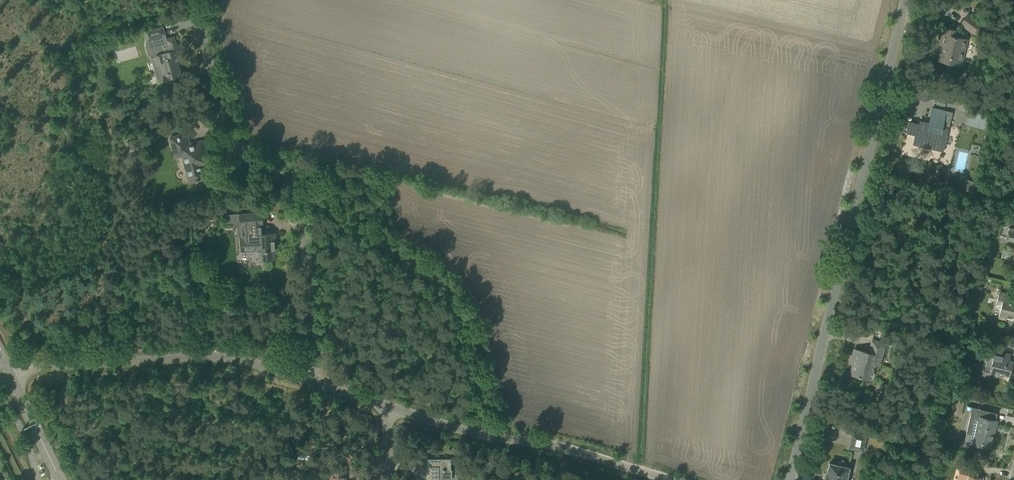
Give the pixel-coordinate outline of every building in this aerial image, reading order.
[(980,17),(977,21),(967,14),(960,24),(977,36),(984,25),(987,21),(980,17)] [(163,25),(144,30),(145,34),(146,40),(151,38),(156,56),(151,57),(158,82),(170,79),(170,82),(175,80),(174,76),(181,74),(178,62),(181,61),(175,39),(174,36),(166,38),(164,29),(163,25)] [(941,46),(938,60),(948,62),(951,63),(952,58),(957,60),(958,60),(962,61),(967,39),(957,36),(958,31),(953,29),(943,27),(940,40),(943,40),(941,46)] [(909,121),(906,133),(915,135),(913,144),(914,144),(923,146),(940,151),(943,151),(945,144),(948,128),(952,112),(946,111),(942,110),(932,108),(929,122),(920,120),(919,123),(909,121)] [(177,135),(170,137),(175,157),(182,156),(186,168),(188,177),(190,183),(195,181),(205,178),(201,164),(207,162),(205,156),(203,157),(201,152),(206,151),(203,140),(189,144),(186,133),(177,135)] [(128,147),(132,162),(144,159),(140,144),(128,147)] [(242,237),(240,237),(241,251),(258,250),(258,259),(257,259),(257,260),(274,259),(274,260),(275,260),(274,249),(276,249),(275,233),(262,234),(262,224),(263,224),(262,212),(240,214),(241,226),(242,237)] [(1006,239),(1013,241),(1013,226),(1013,228),(1009,227),(1008,230),(1006,239)] [(996,302),(1001,303),(998,318),(1006,320),(1007,315),(1013,317),(1013,302),(1011,301),(1012,294),(1003,292),(999,291),(996,302)] [(854,358),(850,374),(860,376),(870,379),(876,355),(881,356),(884,343),(882,343),(872,340),(869,352),(855,349),(852,357),(854,358)] [(1003,352),(989,349),(983,373),(996,377),(997,373),(1009,375),(1013,361),(1001,358),(1003,352)] [(972,407),(966,433),(975,435),(972,444),(990,448),(994,431),(995,431),(998,419),(995,419),(997,413),(997,412),(968,405),(968,406),(972,407)] [(863,451),(866,435),(853,432),(849,448),(863,451)] [(322,456),(312,456),(312,465),(322,465),(322,456)] [(450,470),(450,459),(415,459),(415,472),(421,472),(421,479),(439,479),(439,470),(450,470)] [(849,467),(846,466),(846,465),(843,460),(837,463),(837,464),(831,463),(829,463),(827,473),(826,473),(824,479),(846,479),(849,467)] [(975,469),(960,466),(957,479),(962,479),(983,479),(983,478),(974,476),(975,469)] [(345,470),(332,470),(332,479),(345,479),(345,470)]
